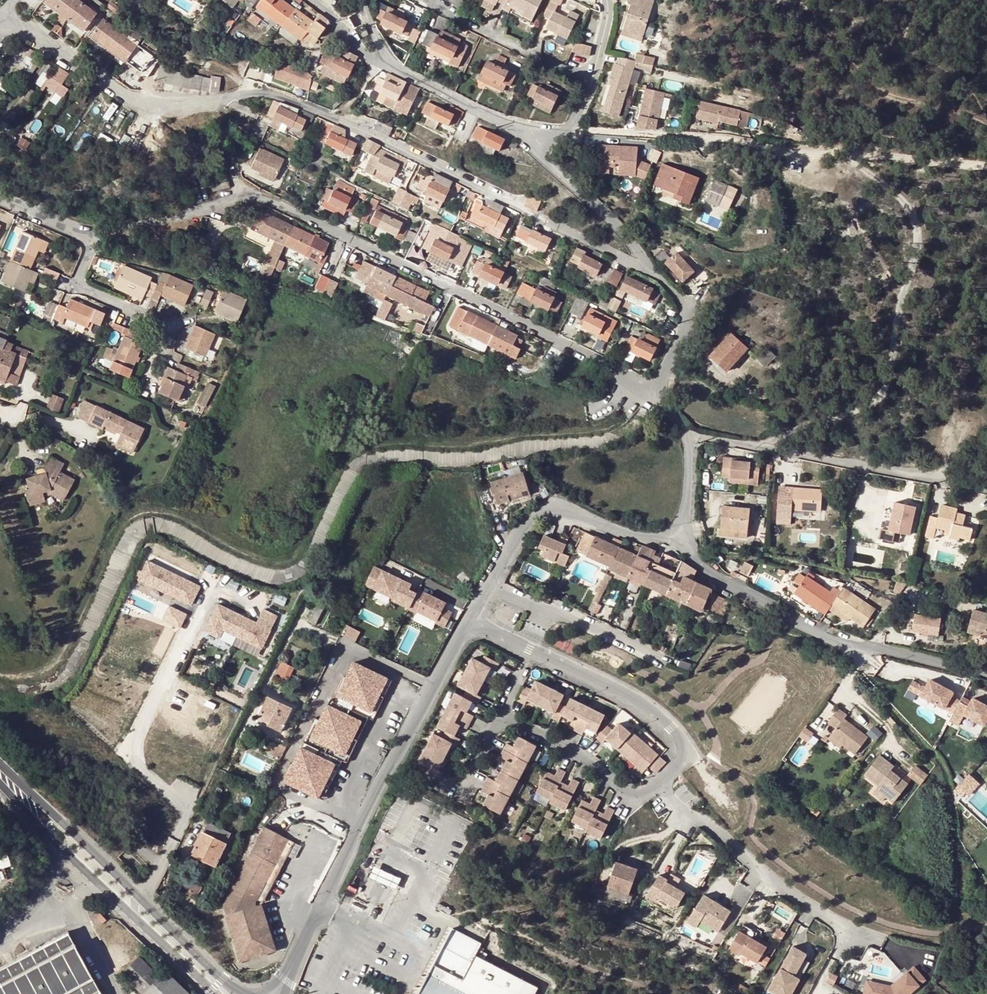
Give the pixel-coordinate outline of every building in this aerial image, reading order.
[(83,29),(96,13),(94,11),(96,8),(90,5),(89,7),(79,0),(46,0),(45,1),(83,29)] [(271,18),(281,25),(282,26),(289,17),(266,0),(261,0),(257,5),(265,10),(264,12),(271,18)] [(289,17),(294,9),(282,0),(266,0),(289,17)] [(497,2),(499,0),(486,0),(484,5),(494,10),(497,2)] [(515,7),(524,11),(523,14),(534,19),(543,0),(507,0),(504,5),(503,8),(510,12),(513,6),(515,7)] [(579,15),(570,11),(567,18),(555,12),(562,0),(551,0),(551,1),(543,16),(550,19),(546,28),(568,38),(579,15)] [(625,26),(631,27),(630,32),(644,36),(656,1),(652,0),(629,0),(629,1),(633,3),(625,26)] [(119,7),(111,1),(107,6),(116,12),(119,7)] [(523,14),(524,11),(515,7),(513,13),(532,22),(534,19),(523,14)] [(323,13),(320,11),(312,23),(294,9),(289,17),(316,37),(323,28),(329,20),(330,19),(323,13)] [(393,15),(381,9),(377,17),(383,20),(381,23),(407,35),(412,25),(400,19),(403,13),(396,9),(393,15)] [(260,19),(252,13),(247,20),(256,25),(260,19)] [(283,27),(298,38),(301,39),(302,38),(306,41),(308,39),(314,43),(317,38),(316,37),(289,17),(282,26),(283,27)] [(102,18),(90,34),(125,60),(136,45),(140,47),(150,56),(154,50),(156,47),(142,37),(143,34),(134,27),(128,36),(102,18)] [(281,25),(271,18),(267,23),(277,30),(281,25)] [(62,36),(61,27),(56,23),(51,29),(62,36)] [(407,35),(381,23),(378,30),(378,31),(403,43),(407,35)] [(643,41),(644,36),(630,32),(631,27),(625,26),(623,34),(643,41)] [(293,43),(298,38),(283,27),(280,33),(293,43)] [(359,31),(362,37),(368,34),(365,28),(359,31)] [(413,41),(419,31),(414,28),(408,38),(413,41)] [(457,69),(467,47),(458,42),(459,40),(443,32),(441,35),(429,29),(423,43),(432,47),(451,56),(447,64),(457,69)] [(589,56),(592,47),(575,41),(572,51),(589,56)] [(451,56),(432,47),(423,43),(420,47),(416,45),(412,52),(421,57),(423,52),(447,64),(451,56)] [(129,62),(140,47),(136,45),(125,60),(129,62)] [(345,77),(350,65),(352,66),(356,57),(336,48),(332,56),(323,52),(317,63),(321,66),(345,77)] [(644,63),(645,57),(646,55),(639,53),(636,61),(637,61),(644,63)] [(501,68),(506,58),(499,54),(494,64),(488,62),(480,79),(489,84),(492,77),(509,85),(515,74),(501,68)] [(149,56),(145,63),(153,68),(157,62),(150,57),(149,56)] [(608,98),(624,103),(635,67),(637,61),(636,61),(621,56),(618,65),(615,64),(611,79),(613,81),(608,98)] [(100,57),(96,62),(102,67),(106,62),(100,57)] [(637,61),(635,67),(642,69),(644,63),(637,61)] [(299,66),(274,65),(274,79),(290,84),(308,92),(310,86),(312,79),(299,66)] [(341,85),(345,77),(321,66),(317,74),(341,85)] [(159,68),(157,81),(165,82),(168,70),(159,68)] [(165,82),(173,84),(176,71),(168,70),(165,82)] [(173,84),(182,86),(185,73),(176,71),(173,84)] [(418,89),(411,85),(389,74),(386,82),(377,78),(375,82),(376,83),(373,90),(381,93),(396,101),(394,105),(408,111),(418,89)] [(190,87),(200,89),(202,76),(194,75),(191,79),(190,87)] [(211,75),(211,78),(208,90),(219,91),(219,87),(220,77),(211,75)] [(211,78),(202,76),(200,89),(208,90),(211,78)] [(55,95),(60,86),(47,78),(41,87),(55,95)] [(533,84),(528,95),(536,98),(553,106),(561,90),(548,84),(545,89),(533,84)] [(661,123),(664,95),(646,91),(641,131),(660,134),(661,123)] [(394,105),(396,101),(381,93),(377,101),(393,109),(394,105)] [(553,106),(536,98),(533,104),(550,112),(553,106)] [(275,100),(268,115),(273,118),(282,122),(299,131),(305,119),(295,114),(297,109),(281,102),(276,101),(275,100)] [(421,112),(428,116),(439,121),(451,127),(453,123),(457,125),(464,112),(451,105),(447,111),(426,102),(421,112)] [(745,113),(705,104),(701,121),(723,126),(724,123),(742,127),(745,113)] [(393,109),(407,115),(408,111),(394,105),(393,109)] [(297,109),(295,114),(305,119),(310,122),(313,115),(298,108),(297,109)] [(745,113),(743,127),(752,129),(755,115),(745,113)] [(278,129),(282,122),(273,118),(269,126),(278,129)] [(334,124),(327,121),(319,139),(327,143),(334,124)] [(377,121),(374,129),(389,136),(392,128),(377,121)] [(345,129),(335,124),(327,145),(350,156),(356,143),(345,138),(345,129)] [(510,140),(511,135),(501,130),(498,136),(477,126),(472,138),(495,149),(504,153),(507,146),(518,152),(521,148),(517,146),(518,143),(510,140)] [(378,148),(380,146),(366,139),(360,150),(371,155),(373,156),(369,164),(367,163),(363,171),(371,175),(375,169),(392,177),(398,165),(403,167),(404,167),(407,160),(396,155),(395,156),(393,161),(375,152),(378,148)] [(601,146),(600,164),(619,165),(618,175),(618,176),(636,177),(636,178),(645,181),(651,167),(637,162),(638,149),(601,146)] [(395,156),(378,148),(375,152),(393,161),(395,156)] [(272,183),(283,161),(258,149),(249,169),(258,173),(266,177),(264,180),(272,183)] [(613,176),(618,176),(618,175),(619,165),(600,164),(599,168),(614,169),(613,176)] [(674,193),(672,198),(689,204),(699,178),(662,164),(654,185),(664,189),(674,193)] [(413,172),(404,167),(403,167),(401,172),(410,176),(413,172)] [(371,175),(389,183),(392,177),(375,169),(371,175)] [(464,198),(466,194),(468,190),(469,189),(435,172),(433,177),(427,174),(424,180),(421,179),(416,188),(424,191),(443,200),(443,201),(448,190),(464,198)] [(225,174),(210,177),(213,190),(228,186),(225,174)] [(339,192),(343,183),(337,180),(333,189),(339,192)] [(729,210),(735,197),(744,201),(747,193),(716,180),(707,201),(729,210)] [(326,202),(345,211),(352,214),(358,202),(350,198),(354,188),(343,183),(339,192),(333,189),(332,191),(326,188),(321,198),(327,201),(326,202)] [(391,202),(400,206),(407,192),(397,188),(391,202)] [(672,198),(674,193),(664,189),(663,194),(672,198)] [(439,207),(443,200),(424,191),(420,198),(423,199),(439,207)] [(407,192),(400,206),(407,210),(410,203),(414,195),(407,192)] [(419,198),(414,195),(410,203),(415,205),(417,201),(419,202),(421,201),(423,201),(423,199),(420,198),(419,198)] [(527,197),(527,198),(524,207),(537,210),(540,201),(527,197)] [(735,197),(729,210),(739,214),(744,201),(735,197)] [(500,214),(504,206),(491,200),(488,207),(477,202),(471,214),(477,216),(476,218),(484,222),(483,224),(490,227),(487,232),(498,238),(508,218),(500,214)] [(343,216),(345,211),(326,202),(325,201),(322,207),(343,216)] [(376,211),(375,211),(369,223),(396,236),(394,238),(401,241),(407,227),(404,226),(406,220),(378,206),(376,211)] [(285,244),(293,226),(261,209),(251,228),(276,241),(284,245),(285,244)] [(370,211),(366,209),(360,222),(364,223),(370,211)] [(445,216),(456,222),(458,217),(447,211),(445,216)] [(455,241),(458,235),(450,232),(433,224),(422,248),(461,267),(471,248),(455,241)] [(327,242),(294,226),(285,246),(305,255),(318,261),(314,270),(319,272),(327,255),(322,253),(327,242)] [(528,242),(546,251),(549,244),(552,239),(533,230),(533,231),(522,226),(517,236),(528,242)] [(404,240),(411,243),(415,235),(408,231),(404,240)] [(10,261),(29,269),(37,251),(38,250),(34,249),(39,239),(23,232),(10,261)] [(200,253),(205,239),(194,235),(188,249),(200,253)] [(471,248),(473,243),(458,235),(455,241),(471,248)] [(554,235),(552,239),(549,244),(557,247),(560,240),(554,235)] [(38,250),(37,251),(44,254),(48,243),(42,240),(39,239),(34,249),(38,250)] [(280,253),(282,250),(284,245),(276,241),(270,255),(278,258),(280,253)] [(599,262),(603,254),(594,250),(593,253),(586,250),(586,252),(577,248),(571,261),(579,265),(578,268),(596,277),(603,264),(599,262)] [(276,262),(278,258),(270,255),(266,263),(268,264),(274,267),(276,262)] [(301,264),(314,270),(318,261),(305,255),(301,264)] [(678,255),(667,265),(685,284),(697,274),(678,255)] [(512,277),(504,272),(498,270),(500,265),(485,258),(484,260),(479,258),(472,272),(506,289),(512,277)] [(285,263),(278,260),(274,268),(281,271),(285,263)] [(503,260),(500,265),(498,270),(504,272),(509,262),(503,260)] [(28,283),(29,281),(25,279),(29,269),(10,261),(1,283),(24,292),(28,283)] [(359,270),(391,285),(395,277),(363,262),(359,270)] [(270,274),(274,267),(268,264),(262,276),(268,278),(270,274)] [(43,276),(57,282),(60,274),(46,268),(43,276)] [(124,290),(122,294),(140,302),(142,297),(150,300),(155,287),(147,283),(149,280),(121,268),(113,286),(124,290)] [(33,285),(38,273),(33,271),(29,269),(25,279),(29,281),(28,283),(33,285)] [(375,298),(383,302),(383,301),(386,295),(391,285),(359,270),(355,279),(366,285),(365,285),(379,292),(376,298),(375,298)] [(623,273),(614,270),(608,282),(617,286),(623,273)] [(314,287),(323,291),(329,279),(320,275),(314,287)] [(183,307),(192,287),(168,276),(164,285),(157,282),(155,287),(150,300),(156,303),(159,297),(160,294),(172,299),(170,302),(183,307)] [(554,288),(556,283),(552,281),(542,276),(539,282),(550,287),(551,286),(554,288)] [(427,293),(395,277),(391,285),(424,301),(427,293)] [(622,288),(645,299),(652,303),(656,304),(660,294),(653,291),(654,289),(650,287),(652,282),(641,278),(639,282),(627,277),(622,288)] [(337,283),(329,279),(323,291),(331,296),(337,283)] [(516,294),(523,297),(532,301),(556,313),(561,302),(553,298),(556,292),(544,286),(541,292),(522,283),(516,294)] [(424,301),(391,285),(386,295),(430,316),(435,306),(431,304),(428,303),(424,301)] [(376,298),(379,292),(367,286),(366,288),(364,292),(376,298)] [(625,292),(617,289),(614,295),(622,298),(625,292)] [(205,310),(212,294),(205,291),(198,306),(205,310)] [(223,291),(214,310),(224,315),(222,318),(236,324),(246,301),(223,291)] [(170,302),(172,299),(160,294),(159,297),(170,302)] [(589,300),(578,294),(569,311),(581,317),(587,304),(589,300)] [(529,307),(532,301),(523,297),(522,299),(520,298),(518,302),(529,307)] [(100,327),(106,314),(96,309),(70,298),(67,307),(59,304),(53,317),(63,322),(64,318),(87,328),(90,322),(100,327)] [(383,301),(383,302),(379,309),(385,312),(389,304),(383,301)] [(616,321),(590,308),(581,327),(598,335),(597,337),(606,342),(616,321)] [(463,321),(497,337),(501,328),(462,310),(457,319),(463,321)] [(493,347),(497,337),(463,321),(459,329),(469,334),(468,335),(475,339),(493,347)] [(123,328),(114,324),(111,329),(121,333),(123,328)] [(184,349),(203,357),(214,335),(195,326),(184,349)] [(131,370),(145,338),(128,330),(123,328),(121,333),(120,334),(123,335),(117,349),(112,362),(108,370),(127,378),(131,370)] [(501,328),(497,337),(519,348),(522,340),(517,338),(518,336),(501,328)] [(12,345),(4,342),(7,335),(0,332),(0,350),(13,356),(14,356),(15,355),(15,354),(9,351),(12,345)] [(644,341),(647,334),(642,332),(638,338),(644,341)] [(710,355),(727,371),(748,349),(731,332),(710,355)] [(644,341),(638,338),(638,340),(631,336),(625,348),(650,360),(659,340),(647,334),(644,341)] [(516,358),(521,349),(519,348),(497,337),(493,347),(516,358)] [(485,352),(488,345),(475,339),(472,346),(485,352)] [(20,357),(23,350),(12,345),(9,351),(15,354),(15,355),(20,357)] [(112,362),(117,349),(112,347),(111,349),(109,348),(109,349),(106,348),(102,358),(112,362)] [(775,356),(767,349),(758,358),(765,365),(775,356)] [(0,350),(0,380),(4,381),(4,380),(16,384),(19,377),(17,376),(7,373),(13,356),(0,350)] [(17,376),(24,360),(14,356),(13,356),(7,373),(17,376)] [(174,402),(181,386),(179,385),(183,375),(189,378),(192,371),(177,364),(174,371),(167,368),(162,379),(163,380),(157,394),(174,402)] [(185,389),(189,380),(193,382),(196,373),(192,371),(189,378),(183,375),(179,385),(181,386),(174,402),(178,404),(184,389),(185,389)] [(51,395),(47,409),(59,414),(64,400),(51,395)] [(112,444),(129,451),(140,427),(91,406),(91,407),(80,402),(73,418),(83,423),(98,429),(100,425),(113,431),(114,429),(117,431),(117,432),(112,444)] [(758,459),(748,458),(731,457),(731,452),(721,451),(720,472),(728,472),(757,475),(758,459)] [(27,501),(42,496),(42,495),(41,492),(48,490),(63,500),(74,484),(60,473),(65,466),(52,456),(44,467),(43,473),(25,479),(27,487),(23,488),(27,501)] [(550,467),(541,466),(540,478),(548,479),(550,467)] [(757,475),(728,472),(728,478),(738,478),(737,488),(746,489),(746,479),(756,480),(757,475)] [(512,502),(510,496),(530,490),(526,475),(493,483),(499,506),(512,502)] [(791,511),(802,512),(820,513),(821,491),(793,488),(793,494),(778,493),(775,523),(790,524),(791,515),(791,511)] [(48,490),(41,492),(42,495),(47,493),(61,503),(63,500),(48,490)] [(512,502),(533,497),(530,490),(510,496),(512,502)] [(42,496),(27,501),(28,506),(44,501),(42,496)] [(889,531),(895,503),(887,501),(881,529),(889,531)] [(889,531),(881,529),(878,539),(899,544),(901,534),(909,536),(916,508),(895,503),(889,531)] [(944,531),(950,532),(949,536),(949,539),(959,541),(959,538),(969,540),(972,529),(962,526),(965,515),(956,513),(956,509),(941,505),(938,519),(930,517),(925,536),(933,538),(935,528),(944,531)] [(750,509),(723,506),(720,535),(747,538),(750,509)] [(576,550),(609,566),(618,547),(621,542),(613,538),(611,544),(584,532),(576,550)] [(565,566),(569,556),(562,553),(565,546),(558,542),(557,542),(550,538),(544,536),(538,548),(544,551),(542,557),(565,566)] [(641,546),(637,556),(628,578),(631,579),(642,584),(644,585),(655,560),(657,557),(653,555),(654,552),(641,546)] [(637,556),(618,547),(609,566),(608,569),(616,572),(628,578),(637,556)] [(663,552),(659,562),(655,560),(644,585),(666,595),(672,581),(681,561),(663,552)] [(687,605),(696,583),(689,580),(695,569),(686,563),(681,561),(672,581),(666,595),(687,605)] [(757,568),(748,563),(743,572),(752,577),(757,568)] [(203,591),(153,566),(143,586),(193,611),(203,591)] [(411,604),(419,590),(401,581),(404,576),(384,566),(375,585),(395,594),(394,596),(411,604)] [(626,583),(628,578),(616,572),(614,577),(626,583)] [(794,582),(800,586),(806,578),(799,574),(794,582)] [(794,594),(825,615),(829,609),(836,600),(829,596),(831,593),(824,588),(818,583),(807,576),(806,578),(800,586),(794,594)] [(631,579),(628,588),(636,592),(638,587),(641,588),(642,584),(631,579)] [(601,581),(597,590),(603,592),(607,584),(602,581),(601,581)] [(710,590),(696,583),(687,605),(707,614),(709,611),(722,617),(728,602),(710,593),(710,590)] [(444,596),(421,585),(419,590),(411,605),(418,609),(419,607),(439,617),(438,618),(447,623),(454,608),(446,603),(442,602),(444,596)] [(844,588),(836,600),(829,609),(841,616),(843,613),(851,618),(867,629),(874,618),(871,616),(875,609),(844,588)] [(651,608),(659,611),(662,603),(655,599),(651,608)] [(315,625),(320,615),(322,610),(324,606),(318,603),(313,615),(311,614),(308,621),(315,625)] [(275,627),(260,620),(256,628),(217,609),(204,635),(217,642),(221,633),(262,653),(275,627)] [(974,610),(968,630),(986,635),(986,613),(974,610)] [(843,613),(841,616),(849,622),(851,618),(843,613)] [(911,613),(909,632),(938,635),(940,616),(911,613)] [(357,635),(343,629),(339,637),(353,644),(357,635)] [(968,630),(967,633),(986,639),(986,635),(968,630)] [(463,695),(472,700),(477,703),(480,696),(476,693),(490,667),(494,669),(498,662),(484,655),(481,662),(472,657),(458,684),(467,689),(463,695)] [(295,669),(282,663),(275,676),(288,682),(295,669)] [(285,782),(319,798),(338,759),(342,762),(342,761),(364,717),(369,719),(388,680),(354,664),(335,703),(331,700),(320,721),(317,720),(315,725),(306,744),(304,743),(285,782)] [(388,680),(369,719),(373,721),(392,682),(388,680)] [(558,719),(561,715),(565,706),(558,703),(563,694),(535,680),(531,689),(524,685),(517,699),(524,702),(526,698),(553,712),(551,716),(558,719)] [(925,689),(921,696),(953,714),(956,708),(960,701),(951,697),(953,693),(930,680),(925,689)] [(925,689),(912,682),(909,689),(921,696),(925,689)] [(436,725),(446,730),(454,734),(459,724),(465,727),(473,713),(467,710),(472,700),(463,695),(454,691),(436,725)] [(292,708),(267,697),(258,716),(270,721),(268,725),(281,731),(292,708)] [(569,697),(565,706),(561,715),(570,720),(567,726),(582,734),(584,728),(595,733),(604,715),(569,697)] [(956,708),(965,713),(963,716),(983,727),(986,720),(986,707),(973,699),(970,703),(962,698),(960,701),(956,708)] [(854,756),(868,740),(855,729),(854,730),(852,728),(853,727),(847,722),(848,716),(840,710),(837,713),(831,721),(829,723),(837,730),(831,737),(842,746),(854,756)] [(831,721),(837,713),(833,711),(827,719),(831,721)] [(342,761),(347,763),(369,719),(364,717),(342,761)] [(606,725),(595,737),(601,743),(605,738),(634,765),(631,770),(637,776),(656,755),(631,732),(630,733),(619,723),(612,731),(606,725)] [(459,737),(454,734),(446,730),(442,736),(433,731),(418,759),(427,764),(424,770),(437,777),(441,770),(437,768),(451,742),(455,744),(459,737)] [(505,759),(499,769),(517,778),(535,744),(517,735),(512,745),(506,741),(499,756),(505,759)] [(842,746),(831,737),(828,740),(840,749),(842,746)] [(269,754),(280,760),(287,746),(285,745),(286,743),(276,739),(269,754)] [(907,784),(893,774),(892,775),(888,773),(893,767),(879,756),(865,775),(879,785),(876,789),(887,797),(893,802),(907,784)] [(659,757),(651,767),(657,772),(665,763),(659,757)] [(319,798),(324,800),(342,762),(338,759),(319,798)] [(908,774),(920,784),(926,775),(914,766),(908,774)] [(553,775),(545,771),(535,791),(550,799),(549,801),(564,809),(578,781),(571,777),(567,785),(559,781),(564,771),(557,767),(553,775)] [(517,778),(499,769),(494,779),(488,776),(481,790),(487,793),(481,803),(499,812),(517,778)] [(958,786),(965,793),(966,794),(977,782),(969,775),(958,786)] [(222,790),(218,788),(214,795),(218,797),(222,790)] [(883,801),(887,797),(876,789),(873,793),(883,801)] [(589,802),(581,798),(571,819),(586,826),(584,829),(599,837),(614,809),(607,805),(603,812),(595,808),(600,798),(593,795),(589,802)] [(203,833),(227,844),(231,835),(208,823),(203,833)] [(256,907),(256,905),(257,902),(288,841),(264,829),(260,837),(257,835),(252,844),(256,845),(224,908),(242,964),(271,954),(256,907)] [(203,833),(203,832),(193,853),(203,858),(202,860),(216,867),(227,844),(203,833)] [(294,844),(288,841),(257,902),(263,905),(294,844)] [(607,887),(629,895),(638,870),(616,863),(607,887)] [(381,870),(374,867),(369,878),(376,881),(382,884),(389,887),(396,890),(401,879),(395,876),(386,872),(381,870)] [(676,909),(685,893),(673,887),(666,882),(667,880),(659,875),(646,897),(655,902),(657,898),(676,909)] [(629,895),(607,887),(605,895),(626,902),(629,895)] [(700,922),(718,933),(730,912),(703,895),(686,923),(696,928),(700,922)] [(271,954),(277,952),(263,905),(256,907),(271,954)] [(107,921),(99,912),(95,916),(103,925),(107,921)] [(766,948),(753,940),(755,936),(756,934),(742,926),(739,932),(728,950),(739,956),(740,954),(756,963),(757,963),(766,948)] [(538,987),(475,955),(481,942),(453,928),(435,963),(426,981),(419,993),(534,993),(538,987)] [(67,933),(0,968),(0,993),(100,993),(67,933)] [(753,940),(766,948),(769,944),(755,936),(753,940)] [(793,947),(780,969),(768,991),(773,993),(791,993),(799,980),(794,976),(806,954),(793,947)] [(167,972),(162,977),(140,956),(122,974),(142,993),(189,993),(167,972)] [(863,987),(862,993),(908,993),(926,978),(913,963),(896,978),(899,982),(896,985),(889,984),(880,983),(879,990),(863,987)] [(422,979),(426,981),(430,972),(426,970),(422,979)] [(864,980),(863,987),(879,990),(880,983),(864,980)] [(665,991),(667,993),(677,993),(678,993),(672,986),(665,991)]
